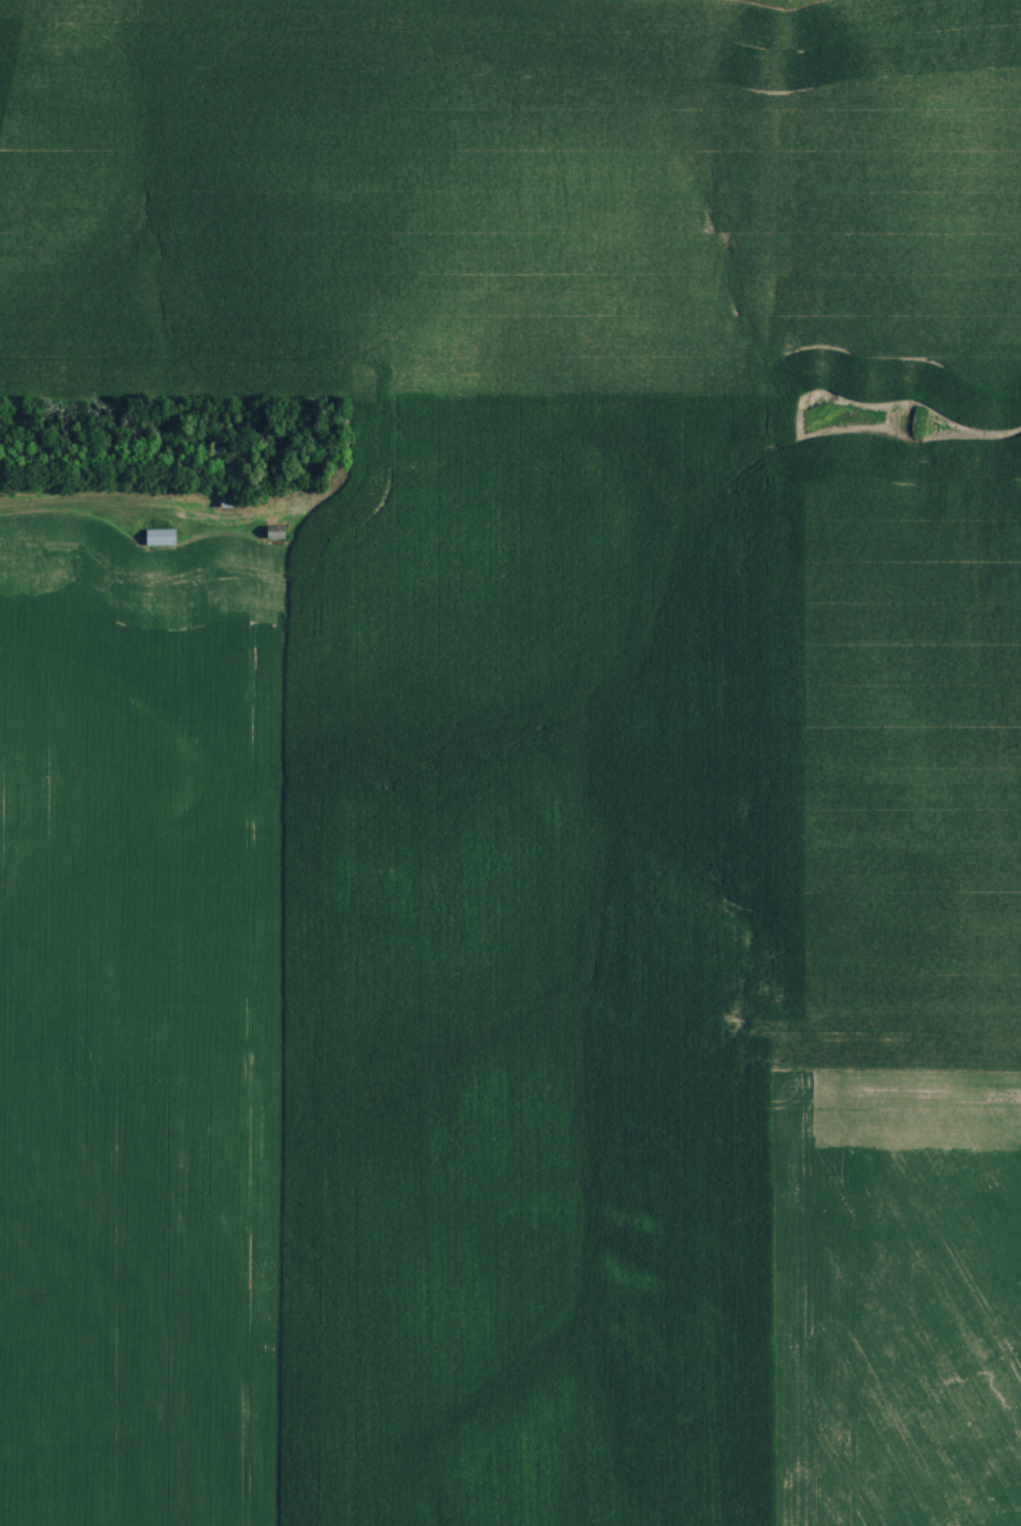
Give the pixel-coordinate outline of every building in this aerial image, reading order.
[(289,531),(269,528),(268,537),(288,540),(289,531)] [(177,531),(146,531),(146,545),(177,545),(177,531)]
